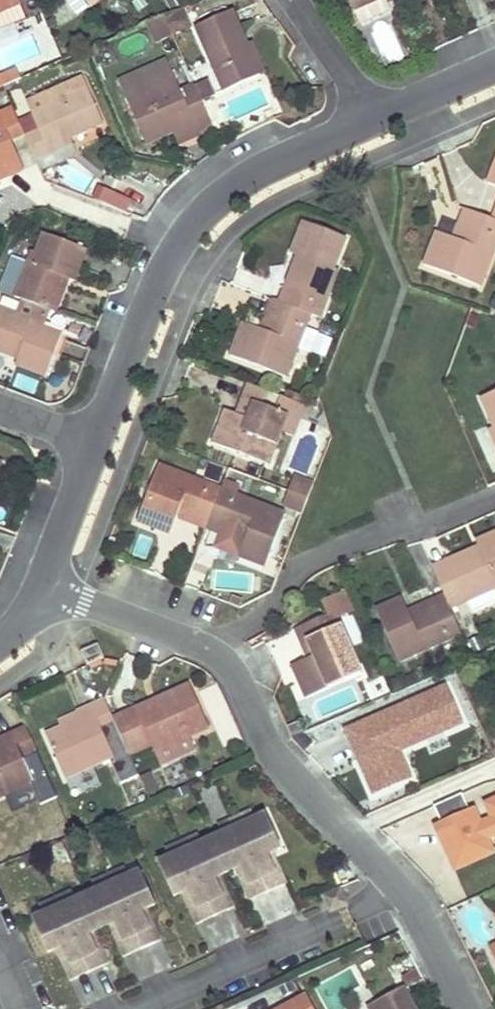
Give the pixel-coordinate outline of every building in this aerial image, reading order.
[(21,4),(19,0),(0,0),(0,13),(21,4)] [(356,11),(381,0),(351,0),(356,11)] [(21,4),(0,13),(0,29),(27,18),(21,4)] [(235,12),(199,27),(226,93),(262,77),(249,46),(235,12)] [(154,42),(174,34),(166,16),(161,18),(146,24),(154,42)] [(256,45),(249,46),(262,77),(268,74),(256,45)] [(413,63),(422,60),(419,52),(409,55),(413,63)] [(120,78),(131,104),(179,83),(168,57),(120,78)] [(18,71),(4,77),(7,85),(21,79),(18,71)] [(20,123),(24,134),(37,162),(51,156),(49,151),(70,141),(105,126),(83,75),(26,100),(34,117),(20,123)] [(196,85),(203,103),(217,98),(209,80),(196,85)] [(179,83),(131,104),(147,144),(176,131),(195,122),(198,127),(211,121),(203,103),(196,85),(183,92),(179,83)] [(11,140),(24,134),(20,123),(12,107),(0,112),(0,175),(5,173),(7,179),(25,171),(11,140)] [(195,122),(176,131),(183,147),(216,133),(211,121),(198,127),(195,122)] [(70,141),(49,151),(51,156),(73,147),(70,141)] [(51,156),(37,162),(41,171),(76,155),(73,147),(51,156)] [(427,162),(433,203),(450,201),(444,160),(427,162)] [(93,200),(127,214),(133,200),(99,187),(93,200)] [(462,241),(472,212),(464,209),(454,238),(462,241)] [(427,266),(482,288),(494,251),(494,221),(492,219),(472,212),(462,241),(454,238),(438,233),(427,266)] [(304,224),(292,254),(299,256),(307,259),(289,305),(312,314),(323,318),(341,272),(335,269),(346,239),(304,224)] [(25,262),(12,296),(23,300),(48,310),(61,276),(71,280),(75,281),(87,250),(42,232),(34,252),(29,250),(25,262)] [(12,296),(25,262),(0,253),(0,291),(12,296)] [(307,259),(299,256),(281,302),(289,305),(307,259)] [(71,280),(61,276),(48,310),(58,313),(71,280)] [(273,299),(262,330),(269,333),(280,302),(273,299)] [(48,310),(23,300),(17,314),(36,321),(35,325),(41,327),(48,310)] [(244,323),(232,357),(288,377),(312,314),(289,305),(281,302),(280,302),(269,333),(262,330),(244,323)] [(22,351),(19,360),(16,366),(48,378),(64,336),(41,327),(35,325),(36,321),(17,314),(0,307),(0,343),(22,351)] [(19,360),(22,351),(0,343),(0,353),(19,360)] [(243,417),(226,411),(215,443),(269,464),(283,428),(293,401),(261,388),(255,385),(249,401),(255,403),(249,420),(243,417)] [(484,398),(494,423),(494,393),(484,398)] [(255,403),(249,401),(243,417),(249,420),(255,403)] [(305,405),(293,401),(283,428),(294,432),(305,405)] [(161,466),(140,522),(172,534),(178,518),(181,510),(211,522),(223,490),(161,466)] [(309,499),(314,485),(298,478),(292,492),(309,499)] [(236,495),(239,486),(226,481),(223,490),(236,495)] [(223,490),(211,522),(247,536),(240,557),(267,567),(287,514),(236,495),(223,490)] [(287,505),(304,512),(309,499),(292,492),(287,505)] [(211,522),(181,510),(178,518),(209,530),(211,522)] [(211,522),(209,530),(224,535),(218,549),(240,557),(247,536),(211,522)] [(479,540),(482,547),(485,554),(438,576),(446,594),(450,601),(452,607),(494,589),(494,533),(479,540)] [(482,547),(435,568),(438,576),(485,554),(482,547)] [(331,615),(304,627),(318,655),(309,659),(294,665),(310,698),(364,674),(338,612),(355,606),(348,592),(325,601),(331,615)] [(446,594),(410,612),(413,618),(450,601),(446,594)] [(241,607),(244,599),(233,595),(230,603),(241,607)] [(403,597),(379,609),(402,661),(464,633),(462,628),(458,621),(452,607),(450,601),(413,618),(410,612),(403,597)] [(469,616),(458,621),(462,628),(464,633),(465,635),(476,631),(469,616)] [(304,627),(297,630),(309,659),(318,655),(304,627)] [(486,647),(480,635),(471,639),(477,651),(486,647)] [(99,644),(82,652),(88,665),(105,658),(99,644)] [(137,708),(114,719),(130,755),(154,745),(157,752),(193,736),(211,729),(191,685),(158,700),(161,707),(142,716),(137,708)] [(447,685),(433,691),(450,728),(464,722),(447,685)] [(433,691),(348,729),(376,792),(413,776),(401,750),(414,744),(410,736),(419,733),(422,740),(450,728),(433,691)] [(158,700),(137,708),(142,716),(161,707),(158,700)] [(92,707),(78,713),(81,720),(62,728),(47,735),(67,779),(116,757),(92,707)] [(78,713),(59,722),(62,728),(81,720),(78,713)] [(54,788),(39,755),(26,726),(12,733),(16,739),(0,746),(0,798),(35,781),(41,793),(54,788)] [(0,738),(0,746),(16,739),(12,733),(0,738)] [(419,733),(410,736),(414,744),(422,740),(419,733)] [(193,736),(157,752),(161,762),(164,768),(201,752),(193,736)] [(154,745),(130,755),(138,773),(161,762),(157,752),(154,745)] [(124,782),(137,776),(129,760),(116,766),(124,782)] [(475,807),(468,811),(461,796),(435,807),(442,822),(434,826),(455,873),(494,855),(494,851),(490,841),(494,838),(494,798),(485,803),(491,818),(482,822),(475,807)] [(250,811),(233,818),(238,830),(255,822),(250,811)] [(169,861),(158,866),(173,900),(185,894),(200,926),(214,919),(229,912),(215,881),(239,870),(253,902),(268,895),(282,889),(268,857),(281,851),(266,817),(255,822),(238,830),(222,837),(201,846),(185,853),(169,861)] [(233,818),(217,826),(222,837),(238,830),(233,818)] [(196,835),(180,842),(185,853),(201,846),(196,835)] [(180,842),(163,849),(169,861),(185,853),(180,842)] [(123,868),(107,875),(112,886),(128,879),(123,868)] [(42,918),(31,922),(46,956),(59,951),(73,982),(88,976),(103,969),(88,937),(112,927),(127,958),(141,952),(156,945),(142,914),(155,908),(140,875),(128,879),(112,886),(96,894),(75,903),(59,910),(42,918)] [(107,875),(90,882),(96,894),(112,886),(107,875)] [(341,889),(326,896),(333,912),(348,905),(341,889)] [(70,891),(53,899),(59,910),(75,903),(70,891)] [(53,899),(37,906),(42,918),(59,910),(53,899)] [(423,980),(418,969),(404,976),(409,987),(423,980)] [(371,1008),(372,1008),(396,1008),(410,1002),(403,991),(371,1008)] [(306,995),(281,1008),(314,1008),(306,995)]
